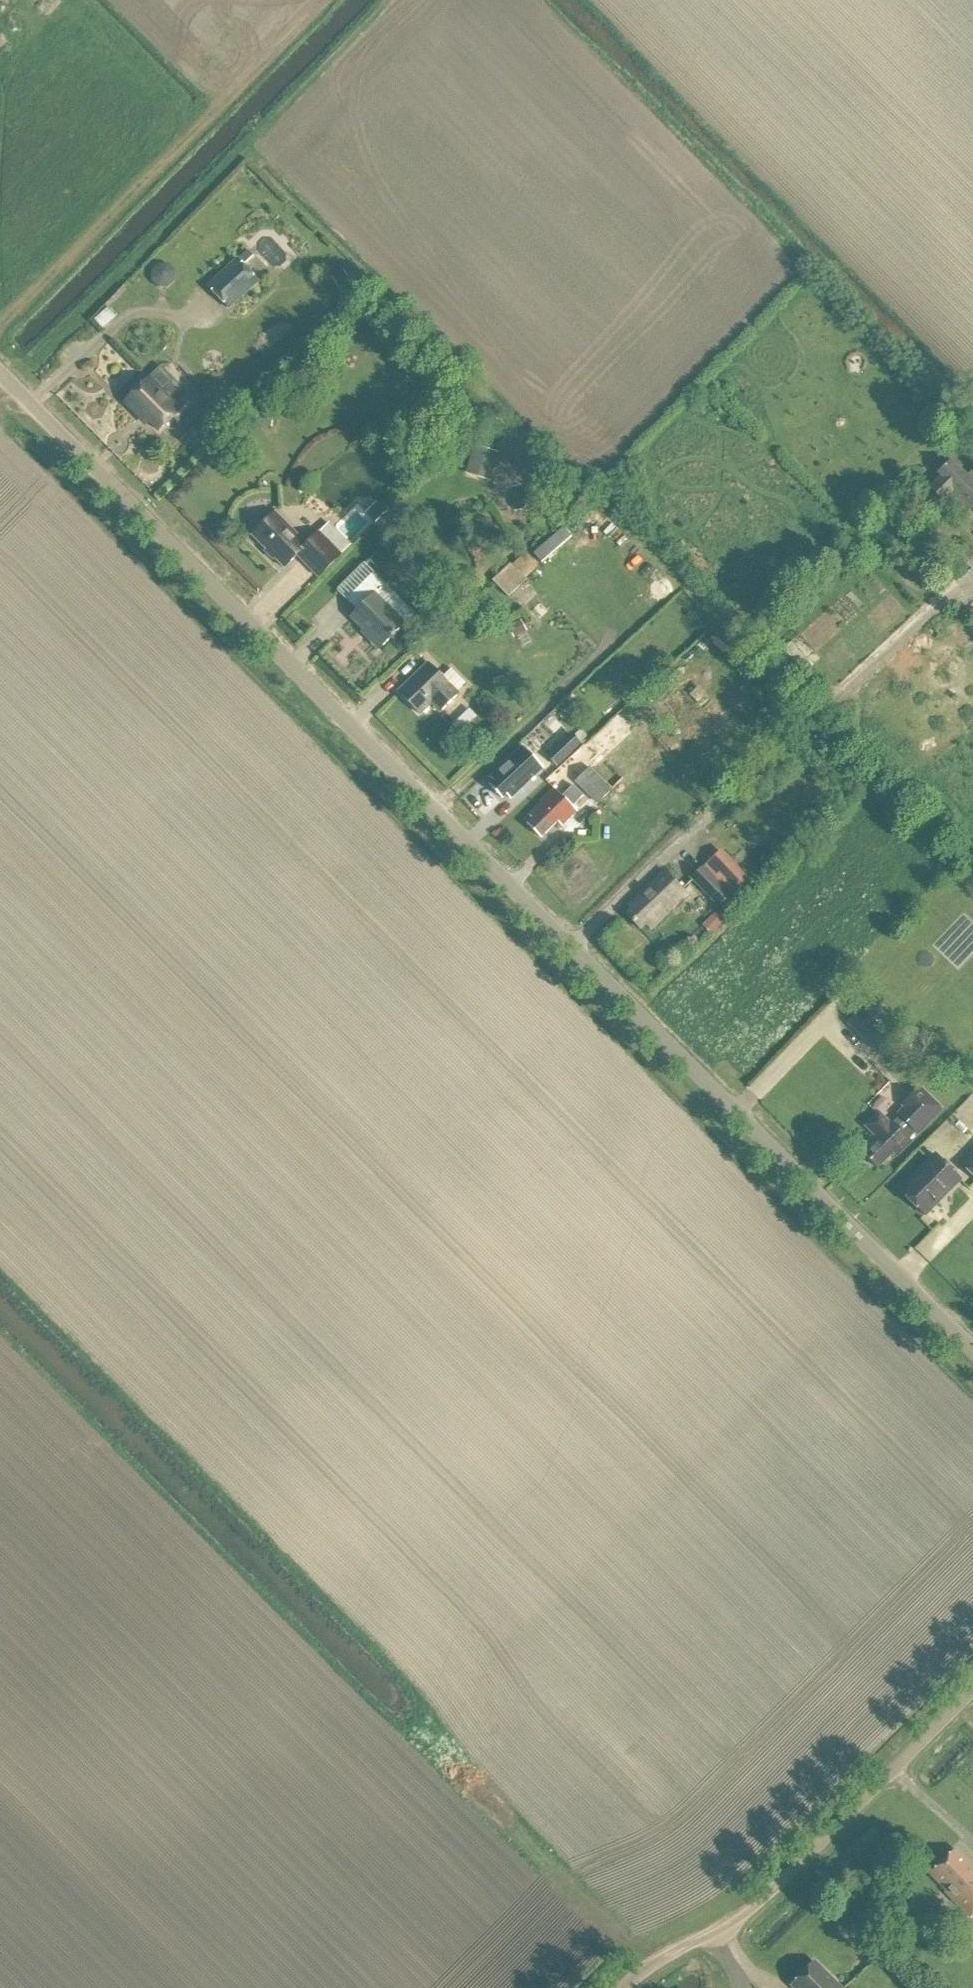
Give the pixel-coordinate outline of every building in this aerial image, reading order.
[(228,309),(231,306),(258,282),(239,261),(209,288),(228,309)] [(152,281),(159,288),(168,288),(175,282),(176,272),(169,264),(160,264),(152,271),(152,281)] [(352,286),(343,272),(334,278),(342,292),(352,286)] [(141,414),(159,433),(173,419),(182,428),(202,408),(188,394),(176,406),(149,379),(147,381),(144,379),(138,378),(134,383),(134,389),(137,392),(125,403),(138,417),(141,414)] [(972,473),(967,477),(951,461),(938,474),(941,478),(929,490),(942,503),(949,496),(967,515),(972,509),(972,474),(972,473)] [(377,523),(386,514),(379,507),(370,516),(377,523)] [(308,546),(306,545),(275,514),(252,537),(285,569),(297,557),(308,546)] [(297,557),(319,579),(342,556),(319,533),(306,545),(308,546),(297,557)] [(509,599),(527,581),(511,564),(493,582),(509,599)] [(351,619),(381,649),(415,615),(374,574),(346,601),(358,612),(351,619)] [(398,693),(420,716),(432,705),(440,713),(459,695),(429,664),(398,693)] [(561,745),(550,757),(559,767),(571,756),(561,745)] [(494,782),(490,786),(503,799),(507,795),(511,800),(543,769),(523,748),(491,778),(494,782)] [(576,783),(598,804),(612,790),(591,768),(576,783)] [(562,827),(577,812),(572,808),(585,796),(574,785),(562,797),(555,790),(529,816),(532,820),(527,825),(541,839),(558,823),(562,827)] [(749,878),(722,850),(705,866),(732,895),(749,878)] [(718,908),(732,895),(705,866),(691,879),(718,908)] [(651,930),(687,895),(664,871),(628,906),(632,910),(626,916),(640,930),(645,925),(651,930)] [(702,926),(710,935),(727,918),(719,910),(702,926)] [(875,1055),(889,1040),(859,1012),(845,1027),(875,1055)] [(867,1150),(863,1154),(877,1169),(893,1154),(896,1157),(912,1142),(909,1140),(915,1133),(918,1136),(942,1111),(920,1089),(902,1107),(904,1109),(897,1116),(902,1121),(896,1127),(889,1120),(887,1122),(879,1114),(866,1127),(874,1135),(863,1146),(867,1150)] [(963,1166),(972,1176),(972,1156),(963,1166)] [(935,1157),(901,1192),(926,1216),(960,1182),(935,1157)] [(955,1851),(930,1874),(948,1892),(946,1894),(970,1918),(972,1915),(972,1869),(955,1851)] [(813,1963),(792,1985),(795,1987),(838,1987),(813,1963)]
